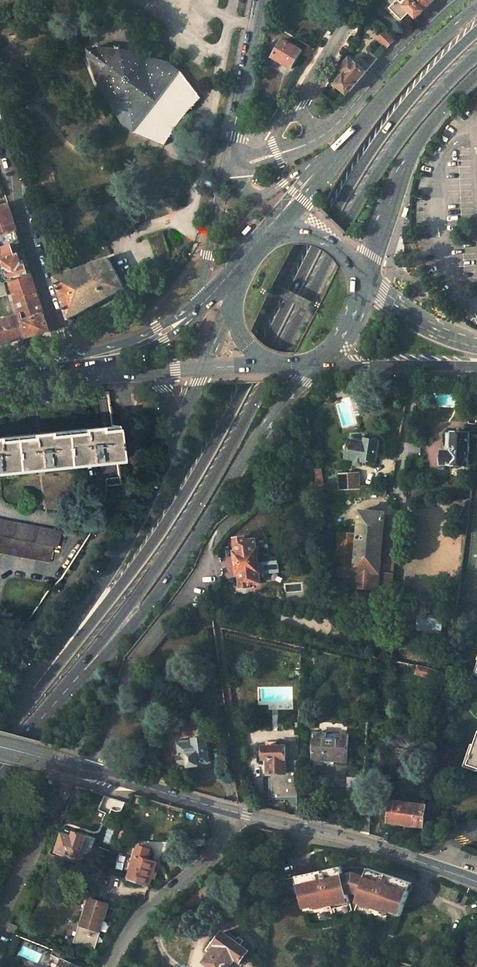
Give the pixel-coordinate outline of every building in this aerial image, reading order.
[(404,7),(415,18),(434,0),(411,0),(404,7)] [(384,31),(376,40),(385,49),(393,40),(384,31)] [(283,40),(272,57),(291,68),(301,51),(283,40)] [(308,45),(303,54),(308,57),(314,49),(308,45)] [(98,49),(90,58),(97,81),(104,81),(126,117),(132,118),(133,131),(164,145),(201,98),(180,71),(167,73),(163,67),(123,54),(121,48),(98,49)] [(371,55),(365,63),(370,67),(376,59),(371,55)] [(350,59),(341,69),(346,74),(337,85),(347,94),(365,72),(350,59)] [(0,207),(0,236),(17,231),(8,205),(0,207)] [(2,257),(3,260),(24,253),(17,231),(0,236),(0,257),(2,257)] [(163,232),(147,238),(159,274),(175,269),(163,232)] [(3,260),(6,270),(4,271),(7,278),(9,278),(9,280),(31,274),(24,253),(3,260)] [(124,289),(108,259),(60,275),(56,277),(68,319),(124,289)] [(20,314),(2,319),(3,320),(0,321),(0,344),(49,330),(31,274),(9,280),(20,314)] [(469,391),(468,405),(476,406),(476,392),(469,391)] [(115,460),(111,428),(0,440),(0,471),(115,460)] [(442,463),(468,464),(469,452),(470,452),(470,446),(469,446),(470,434),(453,433),(451,451),(442,451),(442,454),(441,454),(441,461),(442,461),(442,463)] [(351,440),(348,458),(356,459),(355,464),(363,466),(364,461),(376,463),(379,441),(367,439),(366,443),(351,440)] [(324,489),(321,467),(315,468),(318,489),(324,489)] [(360,487),(359,472),(339,473),(340,488),(360,487)] [(117,476),(104,478),(105,484),(118,483),(117,476)] [(337,568),(338,584),(391,589),(393,572),(380,570),(386,513),(361,510),(359,532),(355,532),(341,530),(341,531),(337,530),(337,540),(339,540),(337,568)] [(393,572),(398,514),(386,513),(380,570),(393,572)] [(52,563),(55,551),(52,551),(52,545),(57,546),(59,531),(53,529),(0,519),(0,554),(52,563)] [(245,536),(236,537),(239,555),(235,555),(236,565),(259,562),(258,549),(257,549),(256,538),(245,539),(245,536)] [(249,583),(260,581),(260,578),(265,578),(265,573),(279,571),(278,560),(259,562),(236,565),(237,574),(240,574),(242,586),(247,586),(247,585),(249,585),(249,583)] [(418,616),(416,628),(441,632),(443,620),(418,616)] [(349,735),(314,733),(313,759),(347,761),(349,735)] [(200,742),(180,745),(182,756),(180,756),(182,767),(190,766),(191,770),(200,768),(200,764),(210,762),(207,738),(200,739),(200,742)] [(155,754),(163,753),(161,740),(153,741),(155,754)] [(298,748),(264,747),(264,759),(268,759),(268,774),(271,774),(271,779),(270,796),(297,797),(298,748)] [(289,806),(297,806),(297,797),(270,796),(271,779),(268,779),(268,799),(289,799),(289,806)] [(342,801),(338,807),(340,814),(347,817),(353,813),(355,806),(350,801),(342,801)] [(426,806),(390,801),(388,824),(423,828),(426,806)] [(63,835),(57,852),(78,859),(79,856),(88,859),(105,815),(97,811),(86,838),(75,834),(73,838),(63,835)] [(361,833),(369,835),(369,831),(370,818),(362,818),(361,833)] [(386,834),(369,831),(369,835),(384,840),(386,834)] [(392,843),(393,836),(386,834),(384,840),(392,843)] [(148,888),(156,863),(147,860),(150,851),(139,847),(127,881),(148,888)] [(343,864),(299,871),(304,908),(325,905),(325,901),(337,899),(338,903),(349,901),(343,864)] [(400,916),(411,883),(368,868),(357,902),(367,905),(368,902),(380,906),(379,909),(400,916)] [(81,924),(75,942),(94,949),(109,905),(91,899),(85,917),(90,919),(88,927),(81,924)] [(11,921),(7,929),(17,933),(20,925),(11,921)] [(206,963),(211,966),(230,966),(236,959),(241,962),(249,951),(224,933),(216,944),(218,945),(206,963)]
